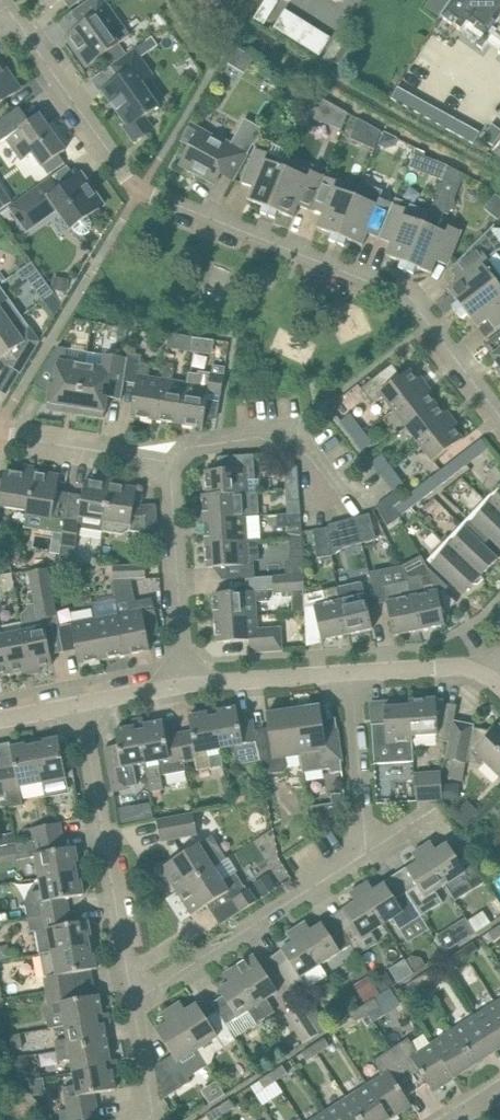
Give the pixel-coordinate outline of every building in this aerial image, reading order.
[(50,9),(62,0),(43,0),(50,9)] [(70,43),(87,67),(103,55),(110,66),(127,54),(119,43),(129,36),(120,24),(104,0),(91,0),(73,13),(82,26),(74,31),(78,37),(70,43)] [(276,0),(265,0),(254,18),(264,23),(278,1),(276,0)] [(441,16),(462,32),(465,29),(487,44),(489,41),(499,48),(499,0),(452,0),(441,16)] [(321,55),(332,35),(285,7),(273,27),(321,55)] [(119,78),(103,90),(128,125),(125,127),(135,142),(153,129),(144,117),(158,107),(141,82),(153,73),(141,57),(158,45),(152,36),(135,48),(127,54),(110,66),(119,78)] [(238,48),(229,63),(245,73),(254,58),(238,48)] [(21,88),(1,60),(0,61),(0,103),(21,88)] [(305,89),(293,82),(284,96),(296,103),(305,89)] [(398,87),(391,98),(399,103),(406,91),(398,87)] [(406,91),(399,103),(407,107),(413,95),(406,91)] [(413,95),(407,107),(414,111),(421,99),(413,95)] [(421,99),(414,111),(422,115),(428,104),(421,99)] [(349,111),(317,102),(313,118),(345,127),(349,111)] [(428,104),(422,115),(429,120),(436,108),(428,104)] [(42,167),(65,150),(40,114),(30,122),(20,108),(0,121),(0,143),(6,139),(22,161),(33,153),(42,167)] [(436,108),(429,120),(437,124),(443,112),(436,108)] [(443,112),(437,124),(444,128),(451,116),(443,112)] [(451,116),(444,128),(452,132),(458,120),(451,116)] [(358,118),(350,139),(374,148),(381,130),(358,118)] [(201,130),(191,124),(182,140),(191,145),(182,162),(201,172),(199,175),(215,184),(222,170),(234,176),(232,179),(234,180),(253,144),(255,145),(263,129),(244,119),(231,143),(219,137),(216,141),(200,132),(201,130)] [(458,120),(452,132),(459,136),(466,124),(458,120)] [(466,124),(459,136),(467,140),(473,128),(466,124)] [(487,131),(498,139),(499,136),(499,129),(497,127),(492,124),(487,131)] [(473,128),(467,140),(474,144),(480,132),(473,128)] [(487,131),(482,138),(493,146),(498,139),(487,131)] [(249,162),(241,183),(253,188),(248,200),(264,206),(261,213),(268,215),(292,155),(293,152),(272,143),(268,154),(255,148),(249,162)] [(292,155),(268,215),(275,218),(278,212),(293,218),(298,205),(311,210),(324,176),(313,172),(315,165),(292,155)] [(425,224),(406,271),(413,274),(416,267),(431,273),(436,261),(449,266),(462,232),(450,227),(448,233),(437,229),(444,213),(448,214),(465,174),(448,166),(430,212),(425,224)] [(72,227),(73,229),(74,231),(75,231),(76,233),(79,234),(81,234),(83,234),(86,234),(88,233),(89,231),(91,229),(91,227),(92,226),(92,225),(92,224),(92,222),(91,221),(91,220),(90,219),(89,218),(88,216),(104,205),(82,174),(59,191),(50,178),(21,198),(0,213),(0,217),(3,221),(10,215),(9,213),(12,211),(26,231),(39,223),(58,209),(71,228),(72,227)] [(324,176),(311,210),(322,215),(317,227),(333,234),(330,240),(337,243),(355,196),(335,188),(337,182),(324,176)] [(355,196),(337,243),(344,246),(347,239),(362,245),(367,233),(379,238),(393,204),(380,199),(383,190),(362,181),(355,196)] [(13,203),(0,186),(0,212),(13,203)] [(393,204),(379,238),(391,243),(386,255),(402,261),(399,268),(406,271),(425,224),(430,212),(396,198),(393,204)] [(448,289),(458,302),(452,306),(457,312),(497,282),(483,264),(487,260),(488,259),(496,253),(499,249),(499,242),(489,230),(455,265),(456,266),(464,276),(458,281),(448,289)] [(22,296),(37,289),(43,303),(54,298),(36,261),(11,273),(22,296)] [(499,326),(499,279),(497,282),(457,312),(462,319),(467,314),(477,327),(488,319),(496,330),(499,326)] [(21,315),(0,285),(0,330),(21,315)] [(0,330),(0,366),(6,364),(20,373),(40,341),(39,341),(30,327),(21,315),(0,330)] [(47,408),(78,413),(85,364),(65,361),(67,348),(57,347),(34,385),(49,394),(48,403),(47,408)] [(129,353),(128,358),(124,381),(137,383),(131,416),(156,420),(162,379),(148,377),(151,364),(140,362),(141,355),(129,353)] [(104,367),(85,364),(78,413),(104,417),(105,412),(106,412),(109,388),(122,390),(120,399),(121,400),(124,381),(128,358),(106,354),(104,367)] [(361,388),(373,403),(383,396),(394,410),(426,385),(420,377),(417,380),(409,370),(401,376),(392,364),(361,388)] [(164,366),(162,379),(156,420),(179,423),(186,383),(173,381),(175,368),(164,366)] [(186,383),(179,423),(203,427),(207,407),(219,409),(224,375),(199,371),(198,373),(189,372),(188,383),(186,383)] [(426,385),(394,410),(407,427),(436,404),(428,394),(432,392),(426,385)] [(436,404),(407,427),(420,444),(452,418),(447,411),(443,414),(436,404)] [(350,414),(341,421),(355,439),(364,432),(350,414)] [(452,418),(420,444),(433,461),(462,439),(454,428),(458,426),(452,418)] [(372,442),(364,432),(355,439),(363,449),(372,442)] [(402,500),(393,507),(400,516),(475,458),(468,449),(402,500)] [(382,453),(372,461),(381,473),(390,467),(391,466),(382,453)] [(248,493),(248,490),(248,479),(255,479),(255,476),(254,454),(219,457),(220,470),(206,471),(207,494),(203,495),(244,493),(248,493)] [(286,484),(286,490),(299,489),(298,467),(284,462),(286,484)] [(395,491),(403,484),(390,467),(381,473),(395,491)] [(11,508),(27,510),(34,471),(23,470),(23,473),(5,471),(4,480),(0,480),(0,506),(11,508)] [(27,514),(25,528),(63,534),(66,519),(70,493),(57,491),(60,475),(34,471),(27,510),(26,514),(27,514)] [(79,517),(79,521),(80,521),(79,529),(104,533),(104,532),(106,521),(105,521),(112,479),(93,476),(92,481),(85,480),(83,495),(79,517)] [(106,521),(104,532),(123,534),(129,531),(143,533),(144,539),(157,538),(155,505),(141,506),(141,507),(134,508),(137,488),(119,485),(120,481),(112,479),(105,521),(106,521)] [(288,514),(301,513),(299,489),(286,490),(287,501),(288,514)] [(395,491),(376,505),(388,525),(400,516),(393,507),(402,500),(395,491)] [(205,519),(246,517),(257,516),(256,493),(248,493),(244,493),(203,495),(205,519)] [(472,522),(499,548),(499,493),(472,522)] [(302,537),(301,513),(288,514),(277,515),(278,527),(288,527),(289,538),(302,537)] [(370,514),(355,517),(362,543),(376,539),(370,514)] [(246,517),(205,519),(206,543),(247,540),(246,517)] [(338,522),(328,524),(329,527),(333,556),(345,547),(362,543),(355,517),(338,522)] [(63,534),(62,545),(76,547),(77,543),(79,529),(80,521),(79,521),(66,519),(63,534)] [(329,527),(313,530),(317,558),(333,556),(329,527)] [(466,529),(432,564),(464,595),(498,559),(466,529)] [(289,538),(290,549),(290,560),(303,560),(303,548),(302,537),(289,538)] [(258,539),(247,540),(206,543),(208,568),(241,565),(241,574),(255,573),(254,560),(260,560),(258,539)] [(146,566),(114,568),(115,580),(147,579),(146,566)] [(48,568),(37,570),(28,571),(37,617),(57,614),(48,568)] [(274,592),(305,591),(304,575),(273,576),(274,592)] [(457,602),(444,590),(438,590),(424,593),(420,577),(408,580),(412,596),(420,630),(445,624),(444,616),(457,602)] [(408,580),(383,585),(394,635),(420,630),(412,596),(408,580)] [(362,582),(337,587),(347,634),(373,628),(365,595),(362,582)] [(322,640),(347,634),(337,587),(324,590),(327,603),(314,606),(322,640)] [(268,590),(236,592),(214,593),(215,618),(256,615),(256,602),(269,601),(268,590)] [(119,614),(126,655),(150,650),(148,636),(160,634),(155,607),(154,608),(152,598),(128,602),(130,612),(119,614)] [(119,614),(95,618),(103,659),(126,655),(119,614)] [(256,615),(215,618),(217,642),(250,640),(251,653),(283,651),(282,626),(257,628),(256,615)] [(103,659),(95,618),(59,625),(64,652),(76,650),(79,663),(103,659)] [(46,628),(24,632),(32,673),(41,671),(40,666),(53,664),(48,642),(46,628)] [(23,674),(32,673),(24,632),(3,636),(10,672),(22,670),(23,674)] [(10,672),(3,636),(0,637),(0,674),(10,672)] [(436,698),(410,700),(413,742),(413,736),(437,734),(438,739),(450,741),(454,721),(457,704),(456,704),(455,709),(437,706),(436,698)] [(385,724),(372,724),(375,764),(414,761),(413,742),(410,700),(409,700),(410,706),(384,707),(385,724)] [(298,709),(294,710),(301,753),(301,755),(304,772),(331,769),(332,773),(344,771),(342,760),(337,730),(324,732),(321,706),(312,707),(311,702),(297,704),(298,709)] [(236,765),(260,760),(254,730),(252,719),(240,722),(237,707),(213,711),(220,749),(232,747),(236,765)] [(301,755),(301,753),(294,710),(267,713),(269,728),(254,730),(260,760),(263,775),(284,772),(288,767),(286,757),(301,755)] [(192,731),(179,733),(184,762),(197,759),(198,768),(223,764),(220,749),(213,711),(189,716),(192,731)] [(139,726),(146,763),(151,791),(164,789),(161,775),(186,770),(184,762),(179,733),(166,736),(163,721),(139,726)] [(447,758),(452,759),(451,767),(449,778),(462,781),(469,751),(474,752),(484,761),(499,777),(499,724),(491,733),(488,730),(473,727),(474,725),(454,721),(450,741),(447,758)] [(137,784),(134,765),(146,763),(139,726),(115,730),(118,745),(105,747),(113,791),(127,788),(127,786),(137,784)] [(39,738),(34,739),(43,782),(66,778),(63,758),(69,756),(66,741),(60,742),(59,738),(40,741),(39,738)] [(14,765),(2,767),(7,795),(9,806),(23,803),(20,787),(36,784),(43,782),(34,739),(29,740),(30,743),(28,744),(11,747),(14,765)] [(415,774),(416,801),(443,799),(441,779),(429,780),(429,773),(415,774)] [(150,803),(136,806),(139,820),(153,818),(150,803)] [(323,805),(312,806),(314,827),(320,827),(325,824),(323,805)] [(178,815),(157,819),(161,841),(182,837),(197,834),(195,822),(193,812),(178,815)] [(38,827),(32,828),(34,841),(62,836),(59,823),(38,827)] [(0,847),(0,855),(0,857),(16,854),(17,860),(36,857),(40,878),(83,870),(82,865),(78,866),(75,847),(64,849),(62,836),(34,841),(0,847)] [(468,876),(465,871),(448,843),(437,850),(431,841),(422,848),(445,884),(452,895),(463,888),(464,884),(469,882),(483,904),(496,895),(479,869),(468,876)] [(162,867),(177,891),(214,867),(199,844),(162,867)] [(417,885),(406,892),(421,916),(443,902),(436,890),(445,884),(422,848),(412,854),(418,862),(407,869),(417,885)] [(222,881),(214,867),(177,891),(192,915),(213,902),(218,910),(216,911),(223,923),(241,911),(257,901),(249,889),(247,890),(236,872),(222,881)] [(32,891),(25,901),(28,919),(69,912),(66,898),(84,895),(80,876),(83,875),(83,870),(40,878),(42,890),(32,891)] [(359,888),(383,925),(393,918),(400,930),(421,916),(406,892),(395,899),(385,883),(374,890),(368,882),(359,888)] [(355,902),(333,917),(358,955),(378,942),(372,931),(383,925),(359,888),(350,894),(355,902)] [(69,912),(28,919),(30,931),(36,930),(40,954),(96,944),(95,939),(92,939),(88,920),(71,924),(69,912)] [(472,923),(478,931),(489,924),(483,916),(472,923)] [(306,922),(297,928),(320,964),(351,945),(357,955),(358,955),(333,917),(312,931),(306,922)] [(469,920),(448,933),(456,945),(476,932),(469,920)] [(499,936),(499,925),(488,932),(493,940),(499,936)] [(328,976),(320,964),(297,928),(287,934),(293,943),(282,950),(287,958),(276,965),(288,985),(296,996),(308,988),(328,976)] [(473,942),(461,949),(467,957),(478,950),(473,942)] [(96,944),(40,954),(44,977),(47,991),(75,986),(73,973),(97,968),(94,949),(97,949),(96,944)] [(461,949),(450,957),(455,965),(467,957),(461,949)] [(234,968),(266,1018),(275,1012),(267,999),(278,992),(254,955),(234,968)] [(235,1038),(256,1024),(266,1018),(234,968),(225,974),(230,983),(219,990),(223,996),(213,1003),(217,1011),(235,1038)] [(431,969),(419,976),(425,985),(436,977),(431,969)] [(375,981),(382,992),(395,984),(388,973),(375,981)] [(419,976),(408,984),(413,992),(425,985),(419,976)] [(75,986),(47,991),(51,1015),(63,1012),(66,1026),(103,1019),(102,1014),(99,995),(97,995),(77,999),(75,986)] [(368,1002),(363,1005),(368,1014),(373,1020),(384,1013),(379,1006),(374,998),(368,1002)] [(236,1040),(235,1038),(217,1011),(206,1018),(197,1004),(186,1011),(181,1002),(171,1008),(208,1065),(212,1062),(215,1053),(236,1040)] [(476,1015),(499,1050),(499,1049),(499,1007),(496,1002),(476,1015)] [(304,1043),(319,1033),(301,1005),(286,1015),(304,1043)] [(360,1008),(351,1013),(356,1021),(368,1014),(363,1005),(360,1008)] [(157,1064),(164,1099),(191,1081),(188,1077),(208,1065),(171,1008),(162,1014),(168,1023),(157,1030),(173,1055),(157,1064)] [(476,1015),(453,1029),(475,1064),(499,1050),(476,1015)] [(68,1038),(56,1041),(58,1051),(107,1042),(103,1019),(66,1026),(68,1038)] [(453,1029),(431,1043),(454,1078),(475,1064),(453,1029)] [(21,1034),(10,1036),(12,1050),(23,1048),(21,1034)] [(325,1038),(313,1045),(318,1053),(321,1052),(330,1046),(325,1038)] [(408,1038),(391,1049),(408,1076),(419,1070),(433,1092),(454,1078),(431,1043),(418,1052),(408,1038)] [(107,1042),(58,1051),(59,1061),(71,1059),(74,1072),(111,1065),(107,1042)] [(313,1045),(301,1053),(307,1061),(318,1053),(313,1045)] [(382,1075),(368,1084),(390,1119),(412,1105),(397,1083),(408,1076),(391,1049),(373,1060),(382,1075)] [(59,1110),(61,1119),(93,1119),(99,1119),(94,1093),(116,1089),(111,1065),(74,1072),(76,1085),(64,1087),(68,1109),(59,1110)] [(283,1065),(271,1072),(276,1081),(277,1080),(284,1075),(288,1073),(283,1065)] [(271,1072),(259,1080),(265,1088),(276,1081),(271,1072)] [(349,1096),(364,1119),(389,1119),(390,1119),(368,1084),(349,1096)] [(326,1111),(331,1119),(364,1119),(349,1096),(326,1111)] [(218,1107),(223,1115),(235,1107),(229,1099),(218,1107)] [(218,1107),(206,1114),(210,1119),(215,1119),(223,1115),(218,1107)] [(312,1119),(331,1119),(326,1111),(312,1119)]
